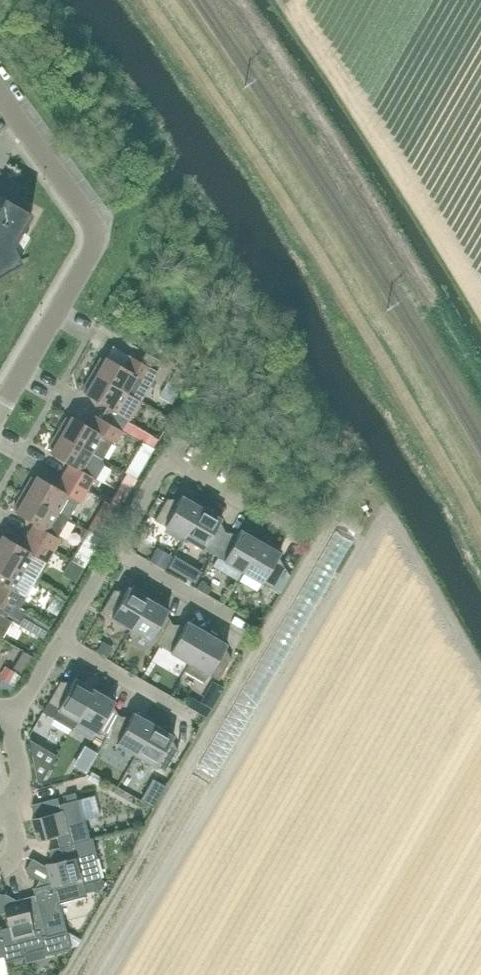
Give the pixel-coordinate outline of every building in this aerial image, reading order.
[(21,262),(12,246),(31,213),(4,197),(2,200),(0,199),(0,274),(21,262)] [(125,393),(139,400),(141,401),(158,372),(153,369),(159,359),(145,351),(140,361),(130,355),(123,366),(106,356),(104,359),(100,357),(91,373),(125,393)] [(188,376),(178,370),(170,383),(180,389),(188,376)] [(122,430),(127,421),(128,419),(139,400),(125,393),(91,373),(82,389),(86,391),(84,394),(106,406),(100,418),(122,430)] [(172,403),(180,389),(170,383),(168,382),(160,396),(172,403)] [(124,431),(122,430),(100,418),(93,429),(71,416),(70,419),(66,417),(57,433),(91,452),(102,458),(112,441),(116,443),(124,431)] [(151,435),(127,421),(122,430),(124,431),(146,444),(151,435)] [(102,458),(91,452),(57,433),(48,449),(51,451),(49,454),(71,467),(65,477),(88,491),(104,464),(102,458)] [(134,457),(125,472),(137,479),(145,464),(134,457)] [(31,477),(22,493),(56,513),(68,519),(78,501),(81,503),(88,491),(65,477),(59,488),(37,475),(35,479),(31,477)] [(56,513),(22,493),(13,508),(16,510),(15,513),(37,526),(31,537),(53,550),(58,542),(58,538),(68,519),(56,513)] [(184,537),(202,506),(182,494),(177,503),(167,498),(155,520),(165,525),(165,526),(184,537)] [(214,554),(226,532),(217,526),(222,517),(202,506),(184,537),(203,548),(214,554)] [(101,538),(102,539),(109,527),(94,519),(88,530),(101,538)] [(243,571),(261,540),(241,528),(236,537),(226,532),(214,554),(224,560),(243,571)] [(82,539),(71,560),(84,568),(96,547),(101,538),(88,530),(82,539)] [(31,537),(24,548),(2,535),(1,538),(0,538),(0,559),(22,572),(32,555),(47,563),(53,550),(31,537)] [(243,571),(262,582),(273,588),(284,568),(285,566),(276,561),(281,552),(261,540),(243,571)] [(149,561),(164,570),(171,557),(157,548),(149,561)] [(22,572),(0,559),(0,585),(2,586),(0,590),(0,599),(18,609),(26,596),(13,589),(22,572)] [(193,565),(186,577),(194,581),(200,570),(193,565)] [(284,568),(273,588),(280,592),(289,575),(284,568)] [(198,580),(194,587),(207,595),(211,587),(198,580)] [(131,629),(149,598),(129,586),(123,595),(114,590),(101,611),(112,617),(111,618),(131,629)] [(164,619),(166,614),(169,609),(149,598),(131,629),(150,640),(160,646),(173,624),(164,619)] [(0,599),(0,639),(1,639),(18,609),(0,599)] [(24,631),(33,634),(40,614),(30,611),(24,631)] [(190,663),(208,632),(188,620),(182,629),(173,624),(160,646),(171,652),(170,652),(190,663)] [(227,643),(208,632),(190,663),(185,671),(204,683),(209,674),(219,680),(232,658),(224,653),(229,644),(227,643)] [(102,641),(97,650),(108,656),(113,647),(102,641)] [(27,664),(38,670),(48,653),(37,647),(27,664)] [(18,659),(13,667),(23,673),(28,665),(18,659)] [(0,674),(0,678),(9,683),(15,673),(5,667),(0,674)] [(61,682),(43,712),(73,729),(78,721),(96,690),(76,678),(70,687),(61,682)] [(107,738),(120,716),(110,710),(116,701),(96,690),(78,721),(97,732),(107,738)] [(191,696),(187,703),(205,714),(210,706),(191,696)] [(137,755),(155,724),(135,712),(129,721),(120,716),(107,738),(117,744),(137,755)] [(170,745),(173,740),(175,736),(155,724),(137,755),(156,766),(166,772),(179,750),(170,745)] [(79,756),(73,766),(87,774),(87,772),(90,768),(92,763),(79,756)] [(48,769),(33,760),(37,781),(39,783),(48,769)] [(76,793),(65,795),(67,803),(77,800),(76,793)] [(90,840),(90,839),(85,821),(83,821),(77,800),(67,803),(60,805),(58,798),(33,805),(36,819),(33,820),(38,840),(57,835),(60,849),(63,848),(62,847),(90,840)] [(90,839),(90,840),(62,847),(63,848),(60,849),(50,852),(53,863),(44,866),(32,859),(26,870),(27,873),(43,883),(44,886),(82,877),(84,885),(89,883),(91,892),(96,891),(95,890),(96,890),(99,891),(105,882),(101,880),(96,859),(98,858),(93,838),(90,839)] [(87,893),(91,892),(89,883),(84,885),(82,877),(44,886),(34,889),(36,895),(24,899),(31,925),(44,922),(48,937),(67,932),(60,904),(88,896),(87,893)] [(67,932),(48,937),(44,922),(31,925),(24,899),(17,901),(6,894),(2,895),(10,927),(0,930),(0,939),(4,956),(4,957),(5,961),(25,956),(24,954),(44,949),(45,954),(71,947),(67,932)] [(76,902),(79,910),(102,902),(99,894),(76,902)]
